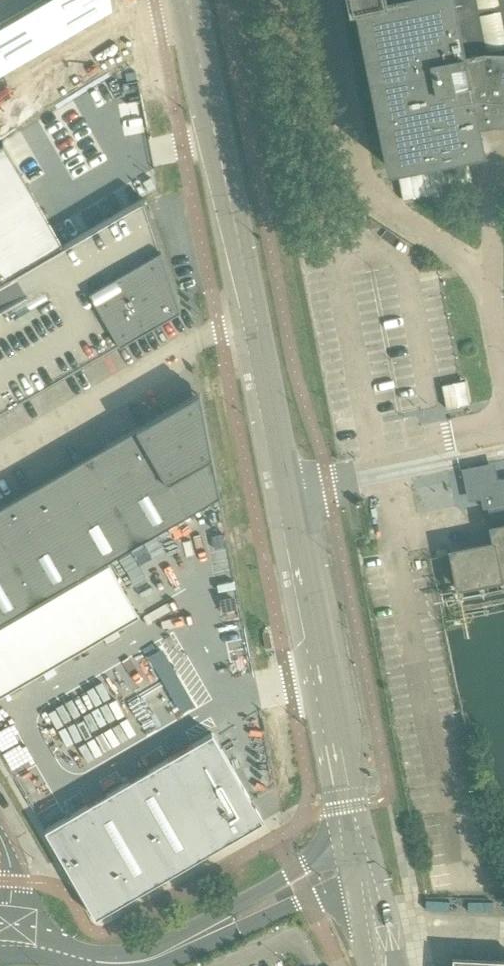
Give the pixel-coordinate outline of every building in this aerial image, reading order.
[(32,7),(52,42),(58,39),(58,37),(66,33),(69,31),(70,32),(82,25),(68,0),(44,0),(32,7)] [(110,0),(68,0),(82,25),(94,18),(93,17),(105,10),(105,11),(112,8),(111,5),(110,0)] [(503,120),(503,0),(349,0),(349,4),(355,3),(388,166),(481,148),(476,123),(493,120),(503,120)] [(52,42),(32,7),(2,24),(22,59),(34,52),(34,51),(45,45),(46,46),(52,42)] [(2,24),(0,25),(0,71),(9,65),(10,66),(22,59),(2,24)] [(61,244),(29,188),(3,142),(0,144),(0,279),(46,253),(61,244)] [(144,198),(40,258),(96,356),(148,325),(180,307),(152,223),(144,198)] [(0,281),(0,305),(46,384),(96,356),(40,258),(0,281)] [(46,384),(0,305),(0,411),(46,384)] [(137,542),(146,537),(219,494),(199,391),(87,455),(137,542)] [(88,570),(137,542),(87,455),(38,484),(88,570)] [(503,504),(503,478),(492,480),(490,468),(468,473),(473,494),(480,492),(483,508),(503,504)] [(88,570),(38,484),(0,506),(0,534),(38,599),(88,570)] [(492,527),(491,527),(494,542),(450,550),(457,586),(503,577),(503,524),(492,527)] [(38,599),(0,534),(0,621),(38,599)] [(211,734),(45,831),(95,917),(261,821),(211,734)] [(451,956),(451,965),(503,965),(503,958),(451,956)]
